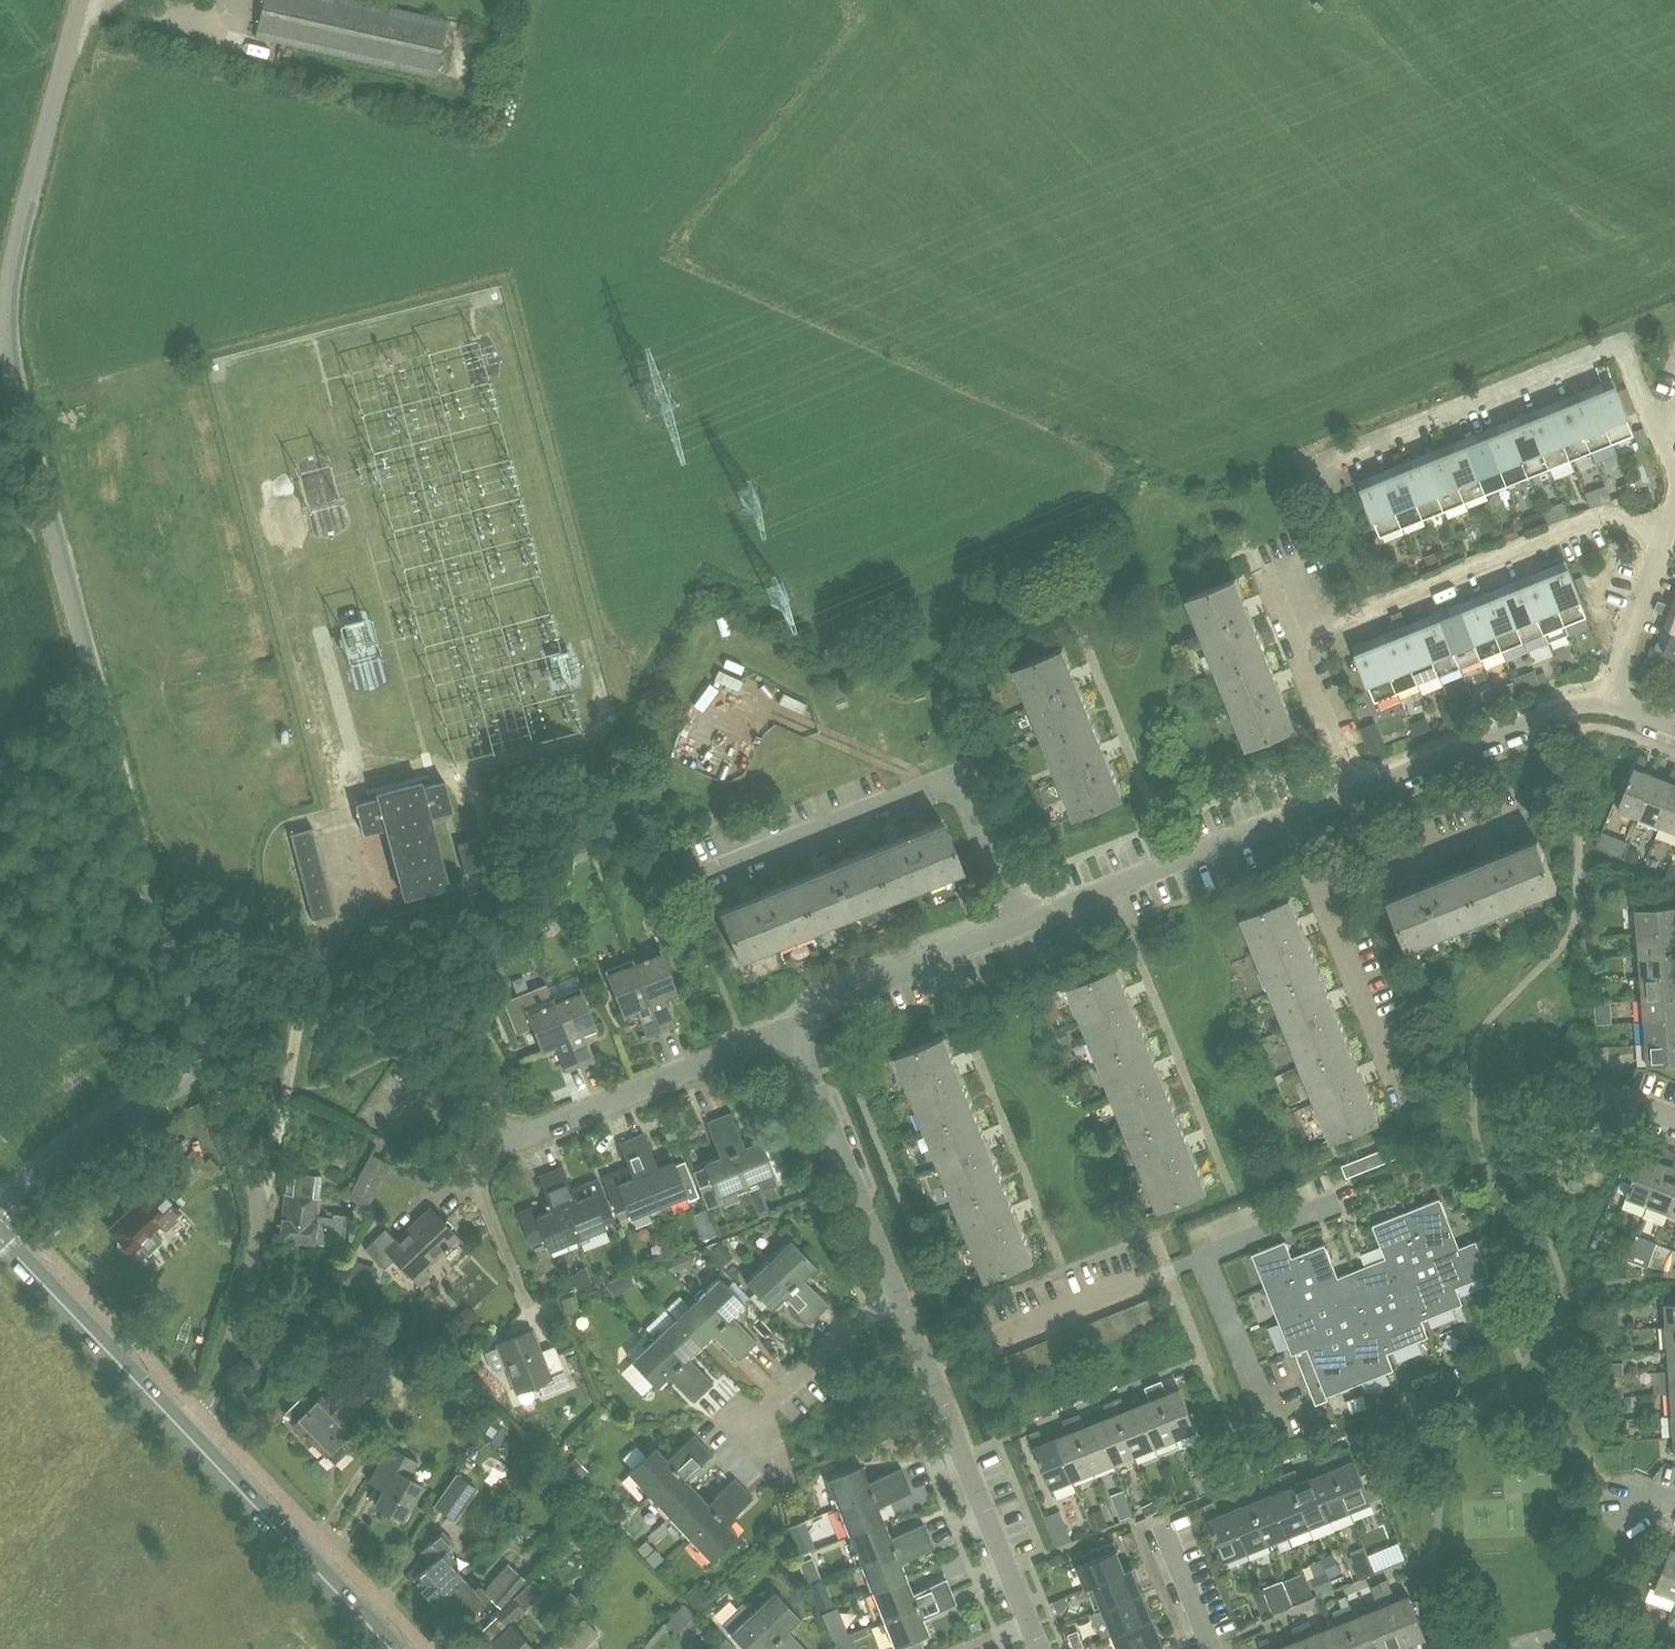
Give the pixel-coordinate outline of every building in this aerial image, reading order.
[(423,76),(438,19),(354,0),(266,0),(257,37),(423,76)] [(1605,392),(1594,396),(1612,442),(1634,432),(1613,379),(1602,383),(1605,392)] [(1580,392),(1569,396),(1591,450),(1612,442),(1594,396),(1583,400),(1580,392)] [(1563,408),(1552,413),(1570,458),(1591,450),(1569,396),(1560,400),(1563,408)] [(1538,409),(1528,413),(1549,467),(1570,458),(1552,413),(1541,417),(1538,409)] [(1521,425),(1510,430),(1528,475),(1549,467),(1528,413),(1518,417),(1521,425)] [(1496,426),(1486,430),(1507,483),(1528,475),(1510,430),(1499,434),(1496,426)] [(1643,427),(1634,431),(1638,439),(1632,441),(1635,449),(1640,447),(1640,448),(1650,444),(1643,427)] [(1479,442),(1468,447),(1486,492),(1507,483),(1486,430),(1476,434),(1479,442)] [(1454,442),(1444,446),(1465,500),(1486,492),(1468,447),(1457,451),(1454,442)] [(1437,459),(1426,464),(1444,509),(1465,500),(1444,446),(1434,450),(1437,459)] [(1412,459),(1401,463),(1423,517),(1444,509),(1426,464),(1415,468),(1412,459)] [(1395,476),(1385,480),(1403,525),(1423,517),(1401,463),(1392,467),(1395,476)] [(1370,476),(1359,480),(1381,534),(1403,525),(1385,480),(1373,484),(1370,476)] [(1632,491),(1628,482),(1619,485),(1623,495),(1632,491)] [(1563,501),(1550,506),(1556,520),(1569,515),(1563,501)] [(1507,540),(1519,535),(1515,524),(1502,529),(1507,540)] [(1441,563),(1436,552),(1424,557),(1429,567),(1441,563)] [(1587,615),(1565,560),(1555,565),(1558,573),(1547,578),(1566,623),(1587,615)] [(1533,574),(1523,578),(1544,632),(1566,623),(1547,578),(1536,582),(1533,574)] [(1582,575),(1575,578),(1581,592),(1588,590),(1582,575)] [(1266,652),(1245,599),(1236,577),(1188,597),(1218,672),(1266,652)] [(1516,590),(1505,594),(1524,640),(1544,632),(1523,578),(1513,582),(1516,590)] [(1491,590),(1481,594),(1502,649),(1524,640),(1505,594),(1494,599),(1491,590)] [(1474,607),(1463,611),(1481,657),(1502,649),(1481,594),(1471,598),(1474,607)] [(1449,607),(1438,612),(1460,666),(1481,657),(1463,611),(1452,616),(1449,607)] [(1417,620),(1407,624),(1402,612),(1392,616),(1397,628),(1418,682),(1439,674),(1421,628),(1417,620)] [(1432,624),(1421,628),(1439,674),(1460,666),(1438,612),(1429,615),(1432,624)] [(372,644),(364,617),(344,622),(352,653),(367,649),(366,646),(372,644)] [(1390,641),(1379,645),(1397,691),(1418,682),(1397,628),(1387,632),(1390,641)] [(1656,648),(1674,655),(1674,630),(1672,629),(1668,640),(1661,637),(1656,648)] [(1560,644),(1564,654),(1582,647),(1577,637),(1560,644)] [(1376,700),(1397,691),(1379,645),(1368,649),(1365,641),(1354,645),(1376,700)] [(1093,722),(1072,669),(1063,647),(1015,666),(1045,741),(1093,722)] [(579,679),(570,648),(548,654),(557,685),(579,679)] [(1296,727),(1280,686),(1266,652),(1218,672),(1248,747),(1296,727)] [(1537,674),(1540,683),(1541,683),(1548,680),(1545,671),(1537,674)] [(1504,697),(1518,691),(1514,681),(1500,686),(1504,697)] [(1476,709),(1471,698),(1452,706),(1457,716),(1457,717),(1476,709)] [(1430,727),(1426,717),(1410,724),(1414,734),(1415,735),(1431,728),(1430,727)] [(1124,797),(1107,756),(1093,722),(1045,741),(1075,816),(1124,797)] [(1634,766),(1617,809),(1639,817),(1655,775),(1644,770),(1649,757),(1640,754),(1635,767),(1634,766)] [(1660,825),(1674,786),(1674,767),(1672,766),(1667,779),(1655,775),(1639,817),(1660,825)] [(444,780),(435,782),(421,785),(420,780),(375,792),(377,797),(354,803),(363,833),(385,828),(403,897),(448,885),(430,816),(452,810),(444,780)] [(1674,831),(1674,786),(1660,825),(1674,831)] [(942,821),(900,838),(867,851),(886,900),(961,870),(942,821)] [(313,827),(289,833),(311,919),(335,913),(313,827)] [(1628,848),(1600,836),(1595,847),(1623,858),(1628,848)] [(480,837),(457,843),(464,873),(487,867),(480,837)] [(1538,839),(1463,870),(1482,918),(1557,888),(1538,839)] [(1641,851),(1629,847),(1625,858),(1636,863),(1641,851)] [(867,851),(814,872),(792,881),(811,929),(886,900),(867,851)] [(1659,861),(1649,857),(1646,867),(1656,870),(1659,861)] [(1387,900),(1407,948),(1482,918),(1463,870),(1387,900)] [(792,881),(740,902),(718,911),(736,959),(811,929),(792,881)] [(1242,915),(1272,990),(1320,970),(1290,896),(1242,915)] [(1636,909),(1638,932),(1674,929),(1674,906),(1636,909)] [(1640,954),(1674,951),(1674,929),(1638,932),(1640,954)] [(659,947),(632,958),(639,976),(661,1031),(674,1025),(663,997),(677,992),(659,947)] [(1641,976),(1674,973),(1674,951),(1640,954),(1641,976)] [(632,958),(604,969),(622,1014),(635,1009),(646,1036),(661,1031),(639,976),(632,958)] [(1069,984),(1099,1059),(1148,1039),(1118,965),(1069,984)] [(1350,1045),(1329,991),(1320,970),(1272,990),(1302,1064),(1350,1045)] [(1643,998),(1674,996),(1674,973),(1641,976),(1643,998)] [(547,983),(502,1001),(516,1034),(532,1027),(540,1049),(554,1043),(565,1071),(580,1066),(560,1017),(552,997),(547,983)] [(579,986),(552,997),(560,1017),(580,1066),(593,1060),(582,1032),(596,1027),(579,986)] [(473,1006),(486,1014),(494,999),(481,992),(473,1006)] [(1645,1020),(1674,1018),(1674,996),(1643,998),(1645,1020)] [(1596,1017),(1604,1017),(1604,1004),(1595,1004),(1596,1017)] [(1646,1042),(1674,1040),(1674,1018),(1645,1020),(1646,1042)] [(975,1108),(954,1056),(945,1034),(897,1053),(927,1128),(975,1108)] [(1178,1114),(1156,1061),(1148,1039),(1099,1059),(1129,1134),(1178,1114)] [(1674,1063),(1674,1040),(1646,1042),(1648,1065),(1674,1063)] [(1380,1120),(1364,1079),(1350,1045),(1302,1064),(1332,1139),(1380,1120)] [(1611,1053),(1607,1045),(1598,1049),(1602,1057),(1611,1053)] [(1005,1183),(984,1130),(975,1108),(927,1128),(957,1202),(1005,1183)] [(730,1112),(718,1117),(745,1186),(774,1174),(776,1180),(789,1175),(777,1144),(764,1149),(760,1139),(744,1146),(730,1112)] [(1208,1189),(1186,1134),(1178,1114),(1129,1134),(1159,1209),(1208,1189)] [(706,1122),(719,1156),(703,1162),(705,1166),(692,1171),(707,1208),(720,1203),(717,1197),(745,1186),(718,1117),(706,1122)] [(644,1133),(631,1138),(658,1206),(687,1195),(673,1160),(657,1166),(644,1133)] [(617,1214),(627,1210),(630,1218),(658,1206),(631,1138),(619,1143),(628,1165),(601,1176),(617,1214)] [(1626,1195),(1647,1203),(1668,1148),(1660,1145),(1655,1158),(1642,1153),(1626,1195)] [(1391,1146),(1389,1146),(1383,1149),(1388,1161),(1396,1158),(1391,1146)] [(1668,1148),(1647,1203),(1668,1212),(1674,1194),(1674,1166),(1672,1165),(1674,1157),(1674,1151),(1668,1148)] [(1383,1149),(1375,1152),(1380,1164),(1388,1161),(1383,1149)] [(347,1197),(368,1208),(391,1163),(370,1152),(347,1197)] [(1375,1152),(1366,1155),(1371,1168),(1380,1164),(1375,1152)] [(1366,1155),(1358,1159),(1363,1171),(1371,1168),(1366,1155)] [(1358,1159),(1350,1162),(1355,1174),(1363,1171),(1358,1159)] [(1350,1162),(1342,1165),(1347,1177),(1355,1174),(1350,1162)] [(598,1177),(571,1188),(562,1165),(550,1170),(577,1239),(605,1227),(602,1220),(613,1216),(598,1177)] [(548,1250),(577,1239),(550,1170),(537,1176),(550,1209),(536,1215),(532,1206),(517,1212),(530,1243),(543,1238),(548,1250)] [(284,1194),(283,1205),(280,1239),(315,1243),(315,1242),(344,1245),(347,1214),(332,1213),(332,1216),(318,1215),(320,1197),(319,1197),(321,1175),(287,1172),(285,1194),(284,1194)] [(1035,1258),(1019,1217),(1005,1183),(957,1202),(987,1278),(1035,1258)] [(154,1186),(111,1229),(119,1237),(117,1239),(117,1245),(123,1252),(129,1252),(140,1242),(145,1247),(155,1238),(149,1232),(151,1231),(149,1229),(156,1222),(159,1225),(176,1209),(154,1186)] [(1459,1246),(1440,1198),(1372,1224),(1385,1257),(1338,1276),(1325,1243),(1292,1256),(1286,1240),(1252,1254),(1292,1354),(1295,1353),(1307,1348),(1310,1356),(1314,1365),(1317,1373),(1320,1381),(1323,1389),(1326,1396),(1394,1369),(1388,1352),(1429,1336),(1422,1319),(1463,1303),(1457,1287),(1489,1273),(1477,1240),(1459,1246)] [(456,1236),(431,1209),(397,1240),(385,1228),(364,1248),(383,1268),(394,1258),(420,1286),(431,1276),(423,1267),(456,1236)] [(714,1233),(710,1223),(698,1228),(703,1239),(715,1235),(714,1233)] [(730,1231),(727,1223),(720,1226),(718,1227),(721,1235),(730,1231)] [(790,1239),(767,1261),(818,1315),(828,1305),(803,1278),(816,1266),(790,1239)] [(1643,1263),(1649,1247),(1633,1241),(1627,1257),(1643,1263)] [(709,1251),(722,1265),(732,1255),(720,1242),(709,1251)] [(664,1243),(661,1250),(665,1255),(672,1254),(674,1248),(670,1243),(664,1243)] [(1664,1267),(1669,1254),(1654,1249),(1648,1265),(1664,1267)] [(676,1270),(691,1264),(686,1253),(671,1259),(676,1270)] [(365,1272),(368,1265),(350,1259),(342,1282),(368,1291),(372,1280),(364,1277),(365,1272)] [(808,1324),(818,1315),(767,1261),(746,1281),(771,1309),(784,1296),(808,1324)] [(592,1284),(585,1266),(578,1269),(566,1283),(568,1288),(575,1285),(577,1290),(592,1284)] [(596,1281),(602,1282),(606,1277),(604,1271),(598,1270),(594,1275),(596,1281)] [(719,1276),(697,1297),(720,1322),(747,1351),(757,1342),(732,1315),(744,1304),(719,1276)] [(611,1294),(624,1285),(619,1277),(603,1284),(611,1294)] [(580,1308),(576,1294),(561,1299),(566,1313),(580,1308)] [(697,1297),(674,1318),(700,1345),(712,1334),(737,1361),(747,1351),(720,1322),(697,1297)] [(1148,1298),(1133,1304),(1142,1327),(1157,1321),(1148,1298)] [(1665,1303),(1667,1325),(1674,1325),(1674,1302),(1665,1303)] [(1133,1304),(1120,1309),(1129,1332),(1142,1327),(1133,1304)] [(1120,1309),(1108,1314),(1117,1337),(1129,1332),(1120,1309)] [(1108,1314),(1095,1319),(1105,1342),(1117,1337),(1108,1314)] [(674,1318),(653,1338),(703,1392),(713,1383),(688,1356),(700,1345),(674,1318)] [(1095,1319),(1084,1324),(1093,1347),(1105,1342),(1095,1319)] [(1084,1324),(1072,1329),(1081,1352),(1093,1347),(1084,1324)] [(1668,1347),(1674,1347),(1674,1325),(1667,1325),(1668,1347)] [(570,1385),(557,1353),(543,1359),(533,1333),(499,1347),(515,1388),(536,1380),(543,1396),(570,1385)] [(694,1402),(703,1392),(653,1338),(630,1359),(656,1387),(668,1375),(694,1402)] [(1047,1339),(1035,1343),(1044,1366),(1057,1362),(1047,1339)] [(1035,1343),(1023,1348),(1032,1371),(1044,1366),(1035,1343)] [(1023,1348),(1010,1353),(1020,1376),(1032,1371),(1023,1348)] [(1310,1356),(1307,1348),(1295,1353),(1298,1361),(1310,1356)] [(1314,1365),(1310,1356),(1298,1361),(1301,1369),(1314,1365)] [(1623,1361),(1609,1362),(1609,1374),(1611,1374),(1622,1374),(1624,1374),(1623,1361)] [(1317,1373),(1314,1365),(1301,1369),(1304,1378),(1317,1373)] [(460,1375),(450,1368),(444,1375),(461,1387),(465,1380),(459,1376),(460,1375)] [(1670,1369),(1670,1370),(1659,1371),(1659,1374),(1656,1375),(1657,1382),(1660,1382),(1660,1392),(1672,1392),(1674,1391),(1674,1369),(1670,1369)] [(1320,1381),(1317,1373),(1304,1378),(1308,1386),(1320,1381)] [(1623,1387),(1622,1374),(1611,1374),(1613,1397),(1624,1396),(1623,1386),(1623,1387)] [(285,1412),(294,1421),(293,1422),(295,1424),(292,1427),(301,1436),(304,1433),(324,1454),(325,1453),(334,1462),(347,1449),(339,1440),(352,1427),(342,1417),(371,1389),(359,1376),(329,1404),(321,1396),(311,1405),(301,1396),(285,1412)] [(1162,1379),(1153,1383),(1175,1438),(1197,1429),(1180,1387),(1167,1393),(1162,1379)] [(1323,1389),(1320,1381),(1308,1386),(1311,1394),(1323,1389)] [(1150,1399),(1138,1404),(1155,1446),(1175,1438),(1153,1383),(1145,1386),(1150,1399)] [(1323,1389),(1311,1394),(1314,1403),(1327,1398),(1326,1396),(1323,1389)] [(1121,1396),(1112,1399),(1134,1454),(1155,1446),(1138,1404),(1126,1409),(1121,1396)] [(1109,1416),(1097,1421),(1113,1463),(1134,1454),(1112,1399),(1104,1403),(1109,1416)] [(1080,1412),(1071,1416),(1093,1471),(1113,1463),(1097,1421),(1085,1425),(1080,1412)] [(1068,1432),(1056,1437),(1072,1479),(1093,1471),(1071,1416),(1063,1419),(1068,1432)] [(506,1430),(505,1429),(493,1422),(491,1421),(482,1436),(497,1445),(506,1430)] [(1039,1429),(1030,1432),(1035,1445),(1034,1445),(1051,1487),(1072,1479),(1056,1437),(1044,1442),(1039,1429)] [(627,1472),(648,1493),(668,1475),(702,1443),(693,1433),(666,1458),(655,1446),(627,1472)] [(1632,1462),(1632,1453),(1631,1440),(1627,1440),(1614,1441),(1615,1454),(1616,1469),(1631,1469),(1632,1469),(1632,1462)] [(648,1493),(669,1516),(686,1501),(697,1490),(685,1478),(712,1453),(702,1443),(668,1475),(648,1493)] [(375,1471),(388,1478),(374,1503),(402,1519),(421,1484),(408,1476),(416,1461),(389,1446),(375,1471)] [(1337,1452),(1329,1455),(1351,1510),(1371,1502),(1355,1460),(1342,1465),(1337,1452)] [(1325,1471),(1313,1476),(1330,1518),(1351,1510),(1329,1455),(1320,1458),(1325,1471)] [(575,1456),(570,1460),(562,1468),(575,1483),(588,1471),(575,1456)] [(861,1465),(826,1479),(837,1507),(906,1480),(901,1467),(867,1481),(861,1465)] [(1295,1468),(1287,1471),(1309,1526),(1330,1518),(1313,1476),(1301,1481),(1295,1468)] [(1284,1488),(1272,1493),(1289,1535),(1309,1526),(1287,1471),(1279,1475),(1284,1488)] [(455,1475),(435,1504),(455,1517),(474,1488),(455,1475)] [(669,1516),(689,1537),(710,1518),(743,1487),(734,1477),(708,1502),(697,1490),(686,1501),(669,1516)] [(837,1507),(849,1536),(883,1521),(877,1506),(911,1492),(906,1480),(837,1507)] [(1254,1484),(1246,1488),(1268,1543),(1289,1535),(1272,1493),(1260,1498),(1254,1484)] [(726,1522),(752,1497),(743,1487),(710,1518),(689,1537),(710,1560),(737,1535),(726,1522)] [(1243,1505),(1230,1509),(1247,1551),(1268,1543),(1246,1488),(1237,1491),(1243,1505)] [(1154,1501),(1142,1507),(1146,1516),(1158,1510),(1154,1501)] [(1209,1518),(1226,1560),(1247,1551),(1230,1509),(1219,1514),(1213,1501),(1205,1504),(1210,1517),(1209,1518)] [(1108,1526),(1101,1508),(1088,1514),(1095,1531),(1108,1526)] [(849,1536),(860,1563),(929,1535),(924,1523),(889,1537),(883,1521),(849,1536)] [(421,1588),(434,1603),(462,1576),(450,1563),(454,1559),(445,1549),(453,1542),(441,1530),(420,1550),(432,1562),(419,1574),(423,1577),(417,1582),(422,1587),(421,1588)] [(1129,1550),(1139,1545),(1132,1530),(1122,1534),(1129,1550)] [(860,1563),(871,1591),(906,1577),(899,1561),(934,1548),(929,1535),(860,1563)] [(798,1553),(814,1547),(810,1538),(795,1545),(798,1553)] [(542,1539),(536,1546),(543,1552),(549,1545),(542,1539)] [(1076,1565),(1085,1587),(1127,1571),(1127,1569),(1126,1570),(1114,1541),(1090,1550),(1093,1558),(1076,1565)] [(1674,1597),(1674,1548),(1671,1547),(1655,1589),(1674,1597)] [(1322,1559),(1328,1573),(1328,1575),(1341,1570),(1335,1554),(1322,1559)] [(1328,1575),(1328,1573),(1322,1559),(1310,1564),(1316,1580),(1328,1575)] [(474,1589),(462,1576),(434,1603),(448,1617),(449,1615),(454,1621),(459,1616),(462,1619),(487,1596),(500,1607),(525,1579),(507,1563),(483,1589),(479,1585),(474,1589)] [(1134,1566),(1127,1569),(1127,1571),(1085,1587),(1086,1589),(1089,1587),(1098,1611),(1103,1609),(1102,1608),(1144,1591),(1134,1566)] [(871,1591),(882,1619),(950,1591),(945,1578),(912,1592),(906,1577),(871,1591)] [(513,1597),(494,1614),(504,1625),(523,1608),(524,1610),(528,1607),(527,1606),(544,1590),(533,1578),(513,1597)] [(828,1592),(822,1579),(820,1579),(808,1585),(813,1598),(828,1592)] [(1391,1587),(1388,1579),(1380,1582),(1405,1645),(1426,1637),(1409,1595),(1396,1600),(1391,1587)] [(1382,1590),(1374,1594),(1379,1607),(1367,1612),(1382,1648),(1395,1648),(1405,1645),(1380,1582),(1379,1582),(1382,1590)] [(707,1597),(695,1583),(682,1595),(694,1609),(707,1597)] [(1262,1588),(1253,1591),(1262,1613),(1271,1609),(1262,1588)] [(742,1602),(786,1648),(806,1648),(787,1629),(799,1617),(774,1590),(751,1611),(742,1602)] [(919,1637),(928,1633),(921,1617),(955,1603),(950,1591),(882,1619),(893,1646),(887,1648),(922,1648),(923,1648),(919,1637)] [(1154,1617),(1144,1591),(1102,1608),(1103,1609),(1098,1611),(1101,1618),(1104,1620),(1101,1626),(1112,1633),(1154,1617)] [(580,1602),(569,1594),(560,1608),(571,1615),(580,1602)] [(1067,1601),(1065,1595),(1053,1599),(1056,1606),(1067,1601)] [(720,1623),(745,1648),(766,1648),(767,1648),(768,1648),(786,1648),(742,1602),(720,1623)] [(694,1613),(684,1603),(675,1613),(685,1622),(694,1613)] [(1341,1607),(1358,1648),(1382,1648),(1367,1612),(1355,1617),(1350,1604),(1341,1607)] [(1326,1628),(1334,1648),(1358,1648),(1341,1607),(1333,1610),(1338,1623),(1326,1628)] [(1154,1617),(1112,1633),(1119,1648),(1153,1648),(1165,1644),(1154,1617)] [(561,1640),(570,1648),(584,1648),(599,1634),(583,1618),(561,1640)] [(1301,1623),(1311,1648),(1334,1648),(1326,1628),(1314,1633),(1309,1620),(1301,1623)] [(1285,1645),(1287,1648),(1311,1648),(1301,1623),(1292,1627),(1297,1640),(1285,1645)] [(510,1625),(507,1628),(484,1648),(532,1648),(510,1625)] [(852,1632),(855,1638),(862,1635),(860,1628),(852,1632)] [(1073,1648),(1074,1648),(1084,1645),(1078,1630),(1067,1634),(1073,1648)] [(721,1634),(713,1642),(719,1648),(735,1648),(721,1634)] [(1268,1636),(1259,1640),(1263,1648),(1273,1648),(1268,1636)]
